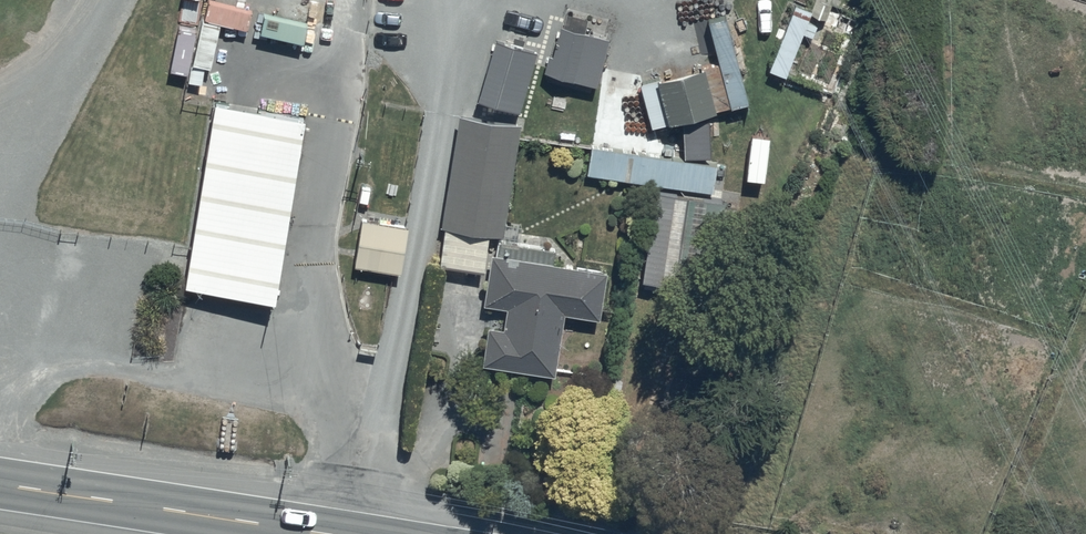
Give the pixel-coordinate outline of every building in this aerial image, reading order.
[(775,53),(769,74),(788,81),(812,15),(771,0),(744,0),(731,37),(775,53)] [(609,43),(559,31),(547,79),(597,92),(609,43)] [(495,43),(479,103),(511,111),(527,51),(495,43)] [(657,84),(640,89),(651,131),(667,127),(667,130),(729,113),(718,70),(657,86),(657,84)] [(307,125),(216,109),(186,296),(275,312),(307,125)] [(734,110),(721,197),(741,200),(745,176),(757,177),(760,159),(750,158),(752,142),(765,144),(768,123),(755,122),(756,113),(734,110)] [(443,231),(449,232),(443,271),(483,277),(489,239),(498,241),(495,260),(493,259),(483,312),(506,316),(502,336),(487,333),(482,370),(553,380),(564,319),(597,325),(606,277),(555,268),(557,255),(518,248),(522,227),(505,224),(522,130),(460,119),(440,231),(443,231)] [(605,154),(602,182),(713,196),(716,168),(605,154)] [(652,199),(641,288),(715,297),(725,208),(652,199)] [(411,231),(360,223),(354,271),(404,278),(411,231)]
